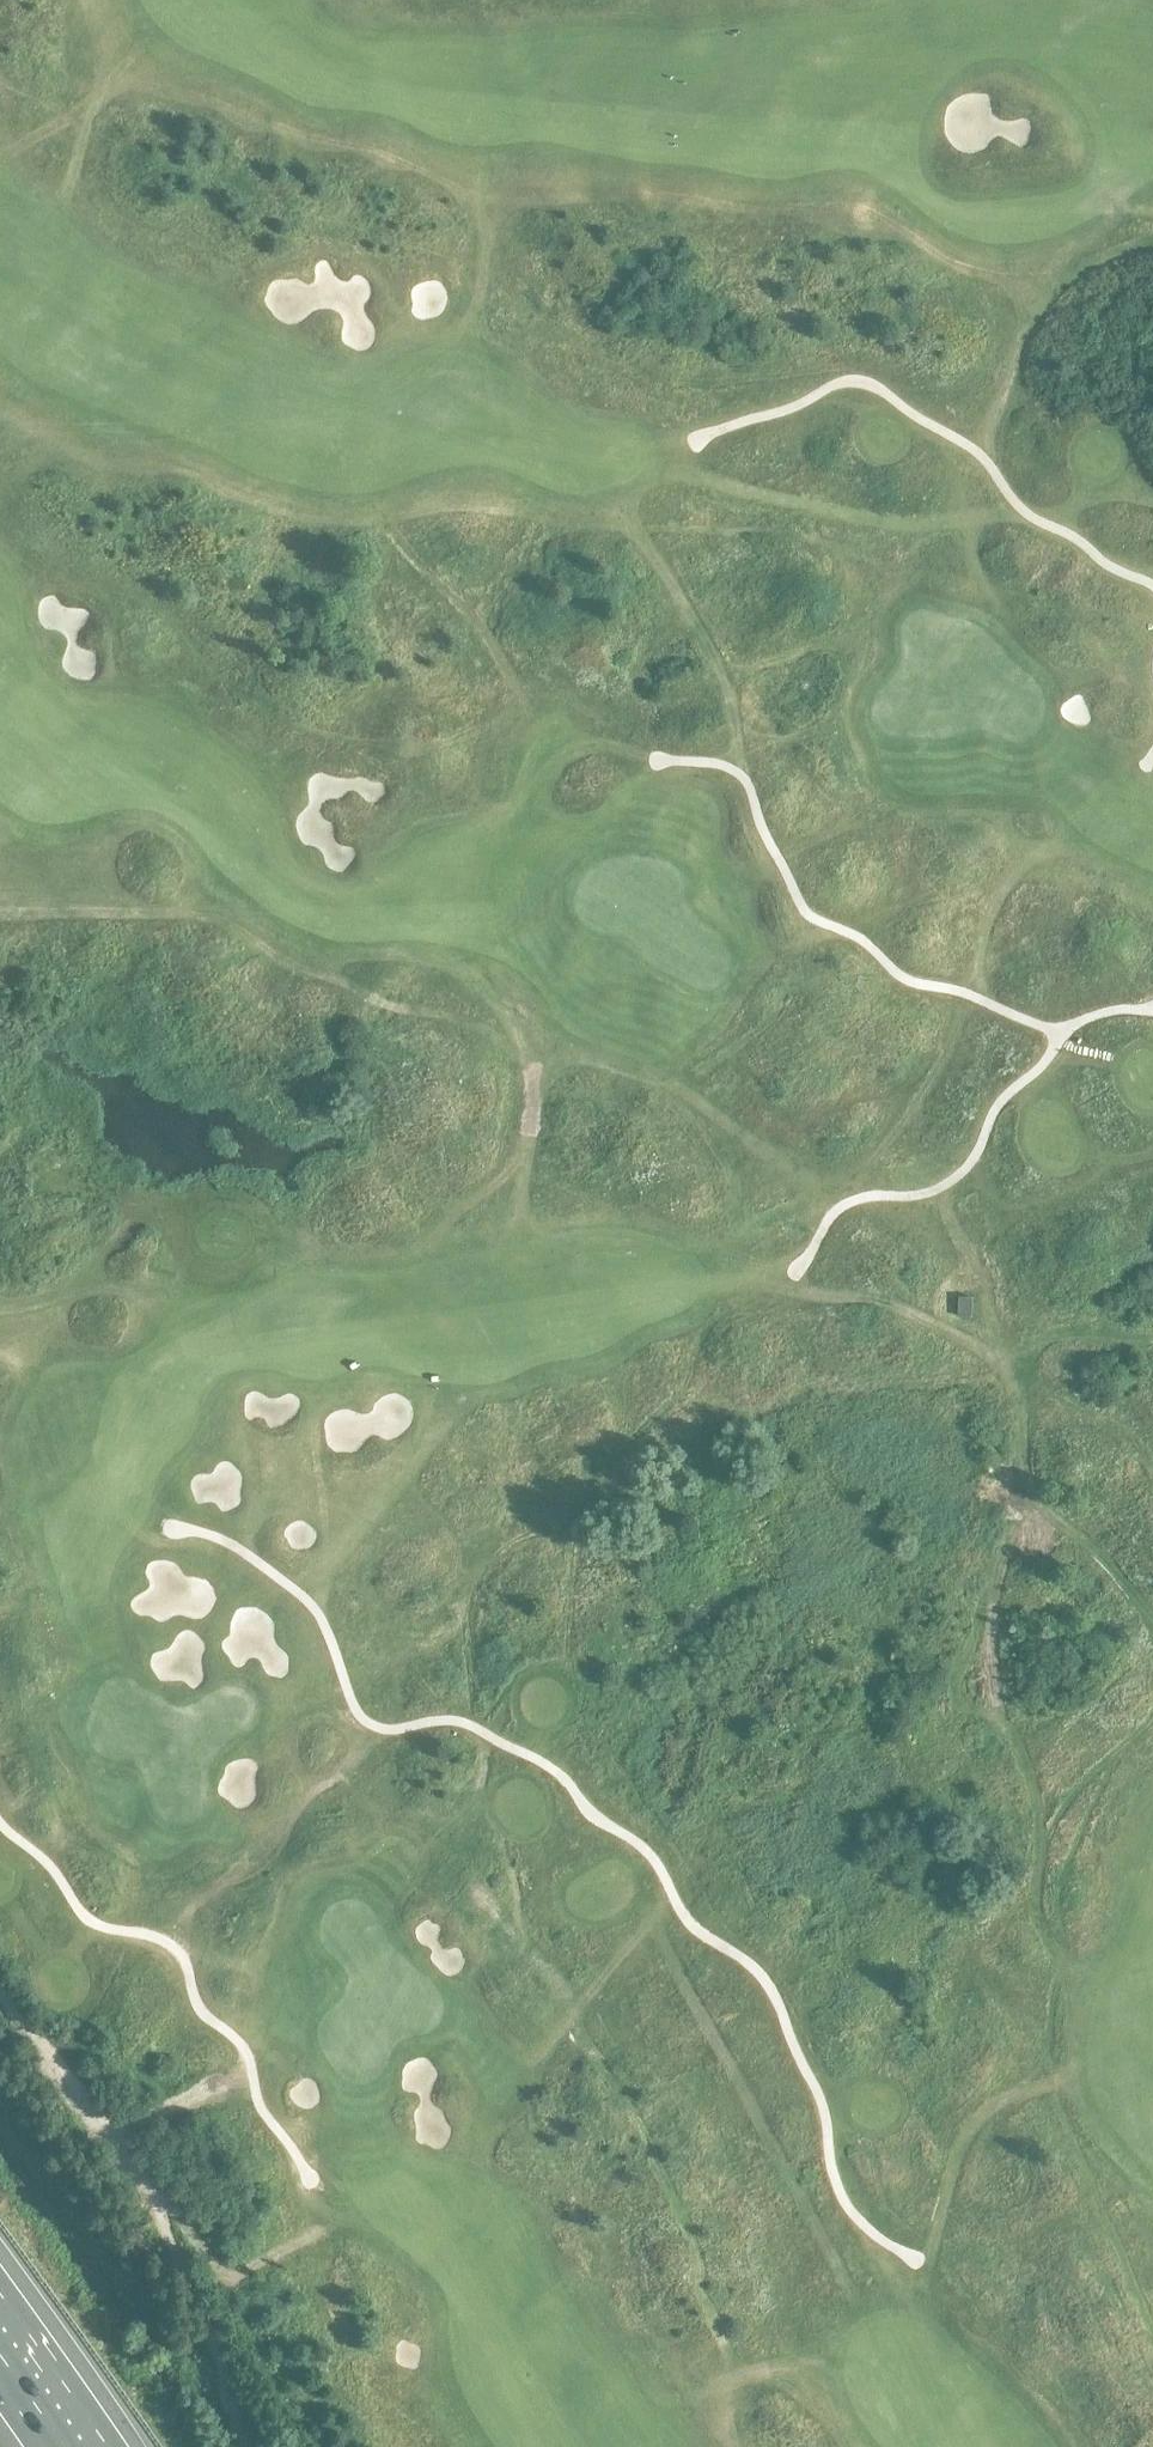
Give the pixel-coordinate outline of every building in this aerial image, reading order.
[(974,1296),(959,1295),(957,1318),(974,1317),(974,1296)]
